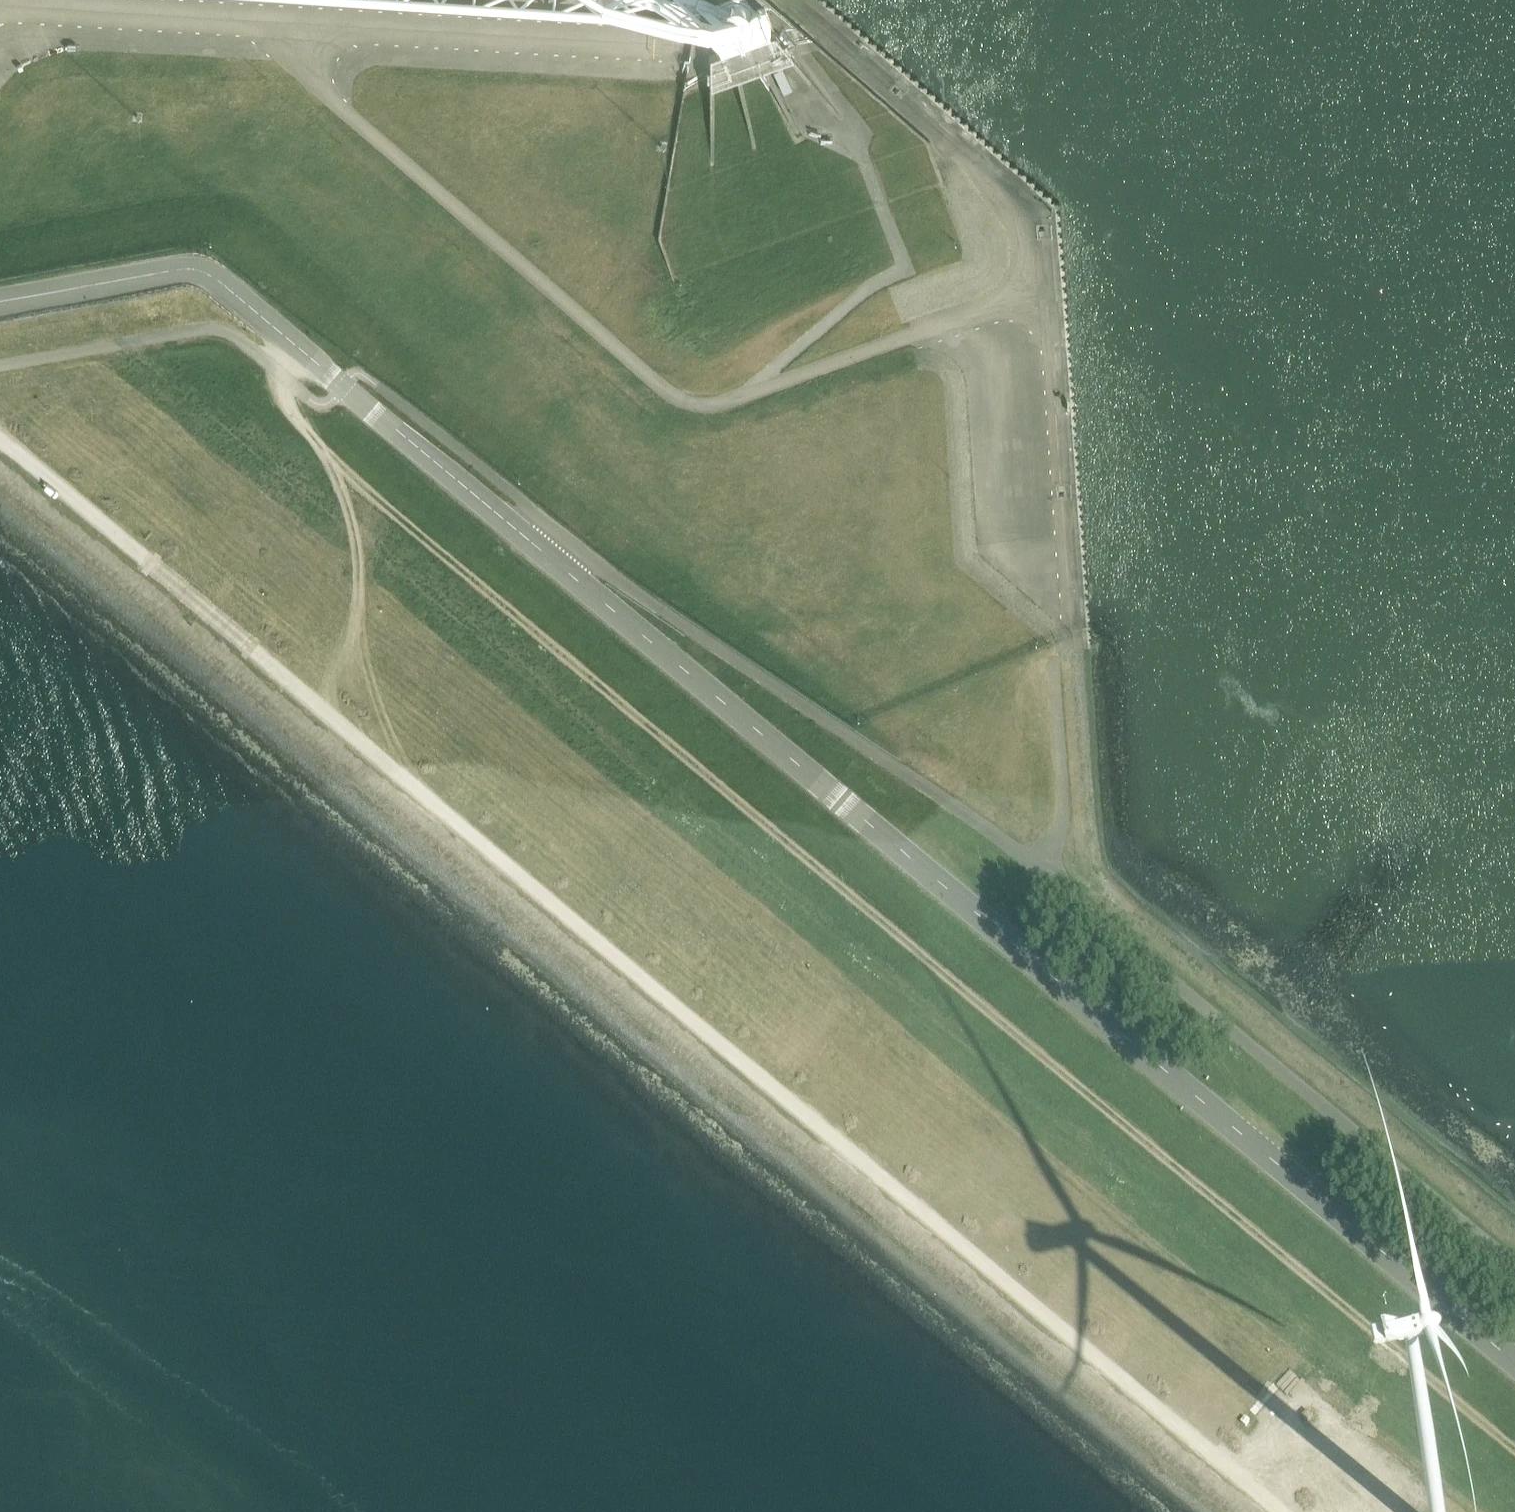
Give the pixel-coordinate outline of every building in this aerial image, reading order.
[(475,13),(656,24),(714,28),(727,29),(727,28),(728,23),(731,17),(732,17),(723,11),(704,0),(688,0),(694,3),(684,0),(630,0),(689,18),(647,16),(629,0),(626,0),(644,16),(562,10),(583,0),(579,0),(559,10),(555,10),(555,0),(553,0),(553,10),(550,9),(539,0),(536,0),(547,9),(481,5),(488,0),(485,0),(477,5),(475,5),(475,0),(473,0),(473,4),(470,4),(465,0),(462,0),(467,4),(404,0),(281,0),(475,13)] [(773,10),(758,18),(760,19),(762,25),(762,30),(760,36),(756,40),(752,44),(746,45),(741,45),(735,42),(731,39),(728,34),(727,29),(727,28),(728,23),(731,17),(732,17),(735,14),(740,11),(746,11),(751,12),(755,15),(756,14),(756,13),(755,12),(748,4),(737,1),(729,5),(723,11),(718,19),(714,28),(713,29),(712,33),(712,36),(712,38),(713,40),(715,42),(718,46),(720,49),(721,52),(723,56),(780,37),(779,35),(779,33),(779,31),(779,29),(779,27),(779,25),(773,10)] [(758,18),(756,15),(755,15),(751,12),(746,11),(740,11),(735,14),(731,17),(728,23),(727,28),(728,34),(731,39),(735,42),(741,45),(746,45),(752,44),(756,40),(760,36),(762,30),(762,25),(760,19),(758,18)] [(723,56),(710,60),(711,171),(713,173),(715,170),(721,91),(738,85),(755,155),(757,158),(759,155),(749,81),(767,76),(798,140),(801,142),(802,139),(777,72),(796,66),(842,126),(845,128),(846,125),(785,35),(780,37),(723,56)] [(1304,1473),(1315,1455),(1301,1442),(1284,1455),(1285,1456),(1280,1462),(1297,1478),(1302,1472),(1304,1473)]
